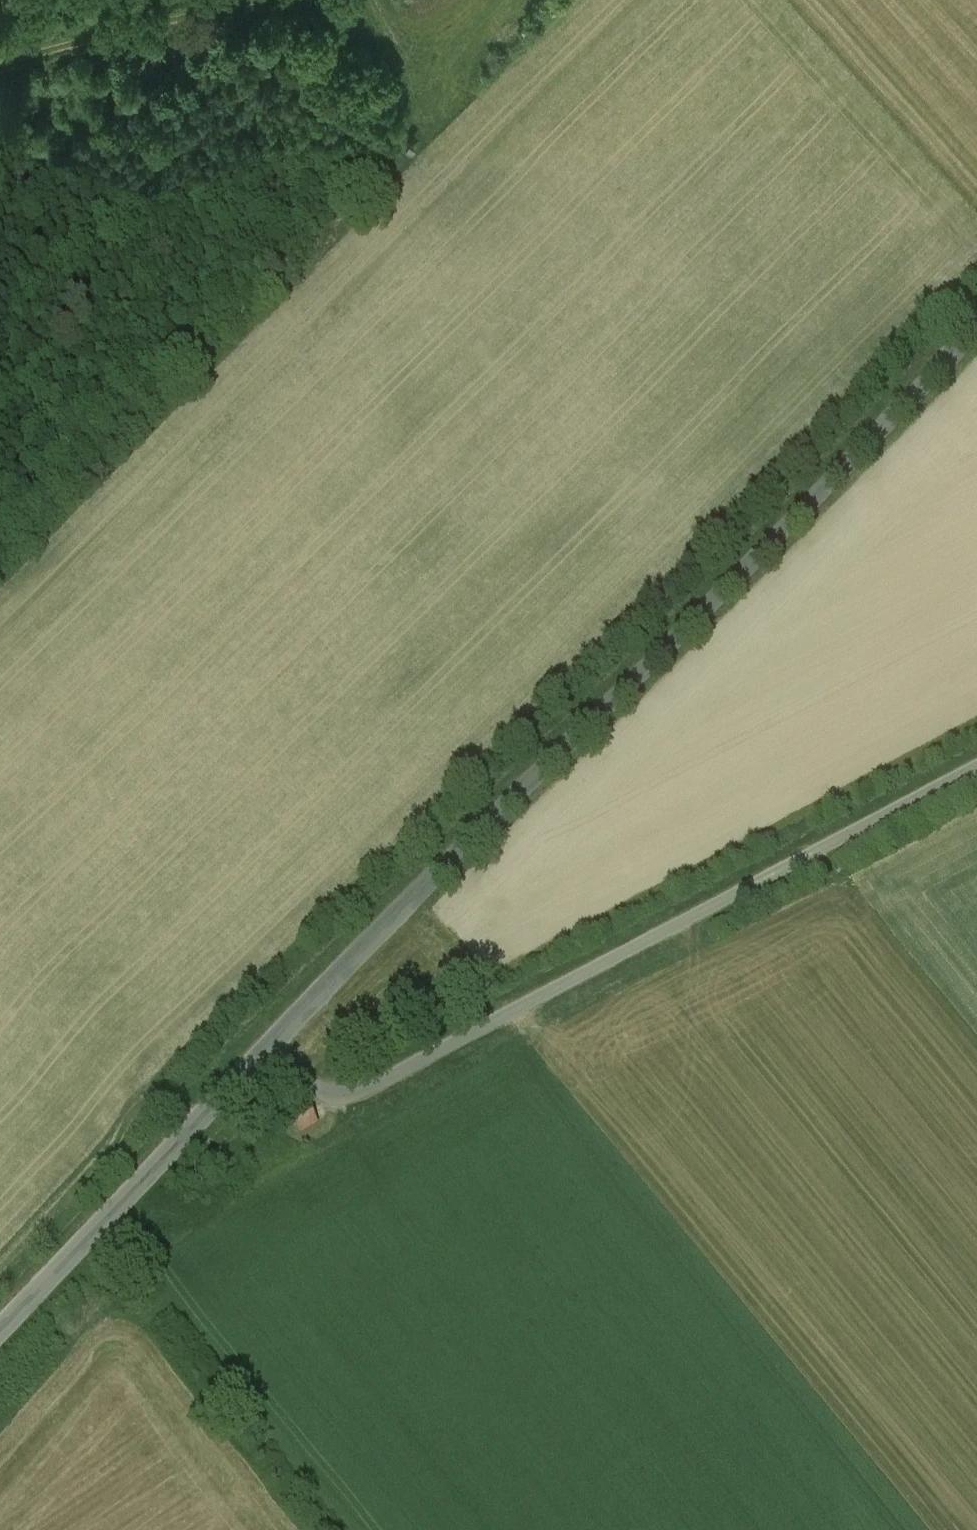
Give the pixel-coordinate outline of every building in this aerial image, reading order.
[(317,1125),(312,1117),(295,1128),(300,1136),(317,1125)]
